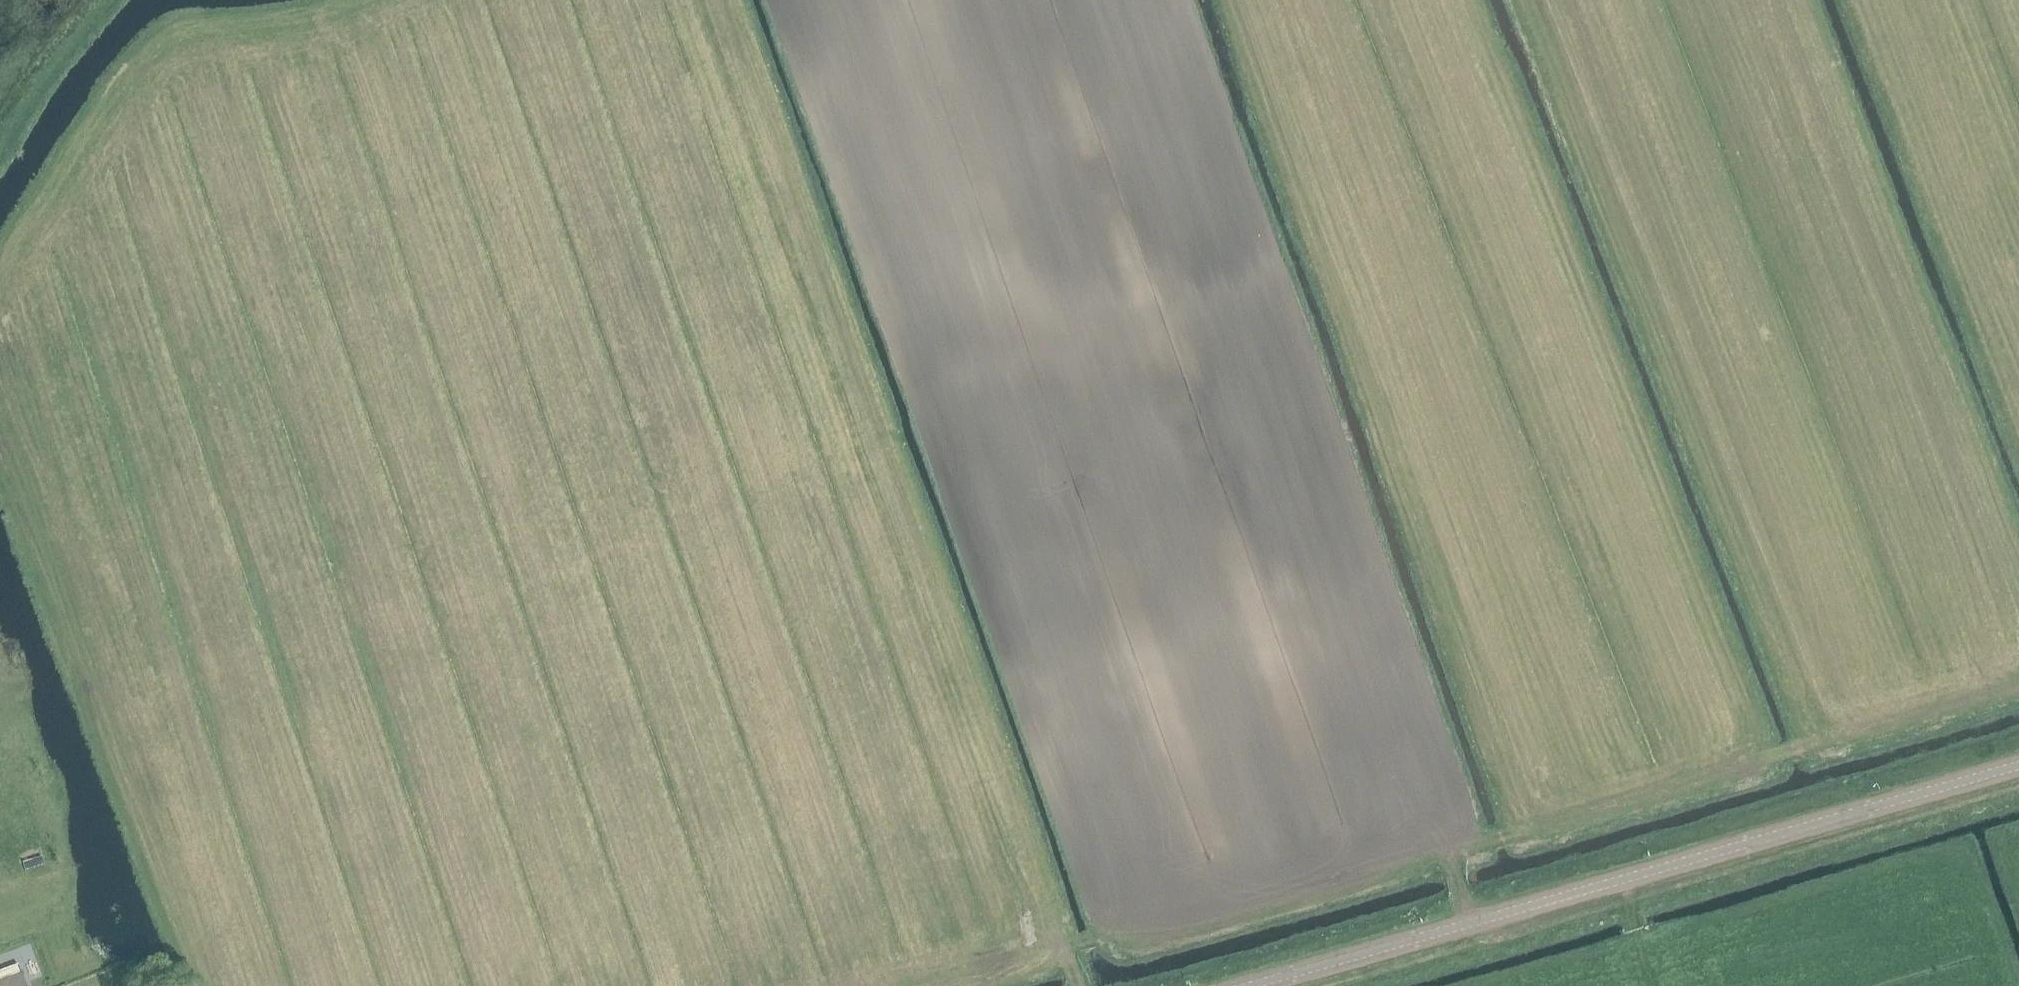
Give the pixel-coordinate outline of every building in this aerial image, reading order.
[(0,972),(0,985),(23,985),(16,966),(0,972)]
